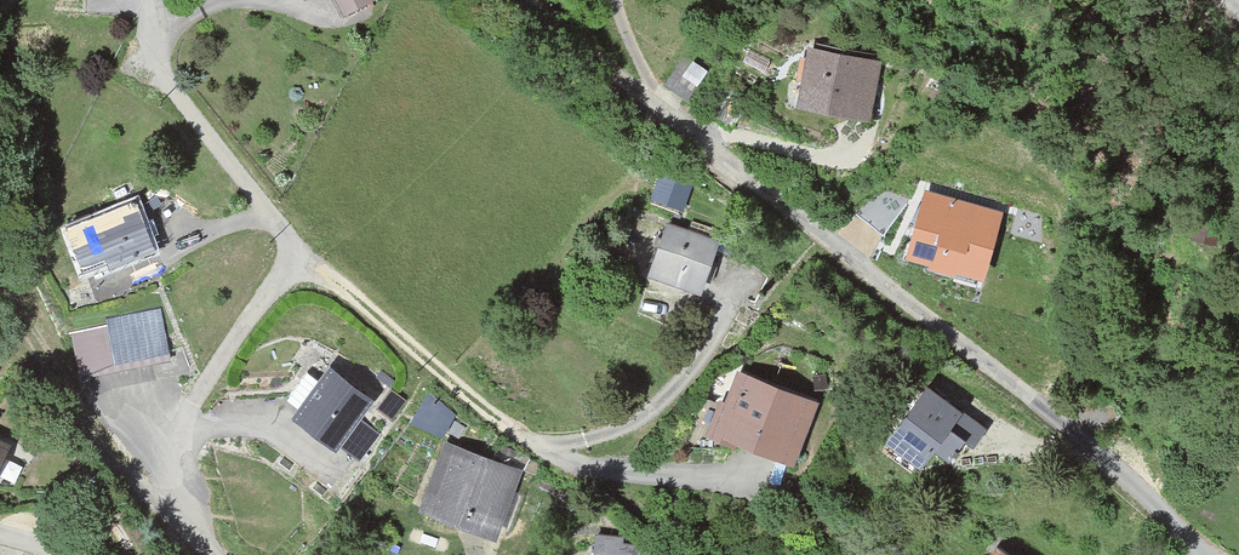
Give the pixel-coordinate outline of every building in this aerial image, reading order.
[(886,59),(817,47),(808,103),(877,115),(886,59)] [(664,170),(655,195),(687,205),(695,181),(664,170)] [(1013,209),(932,191),(917,258),(998,276),(1013,209)] [(172,272),(144,200),(75,227),(102,298),(172,272)] [(711,290),(726,240),(671,224),(656,274),(711,290)] [(382,398),(331,364),(297,415),(364,460),(381,434),(364,423),(382,398)] [(828,400),(742,368),(718,431),(804,463),(828,400)] [(991,421),(939,387),(904,442),(940,465),(950,451),(965,460),(991,421)] [(449,429),(457,406),(428,395),(420,419),(449,429)] [(0,441),(0,490),(19,450),(0,441)] [(527,471),(450,443),(425,511),(502,539),(527,471)] [(600,536),(598,554),(644,554),(645,540),(600,536)] [(1005,546),(997,554),(1017,554),(1005,546)]
